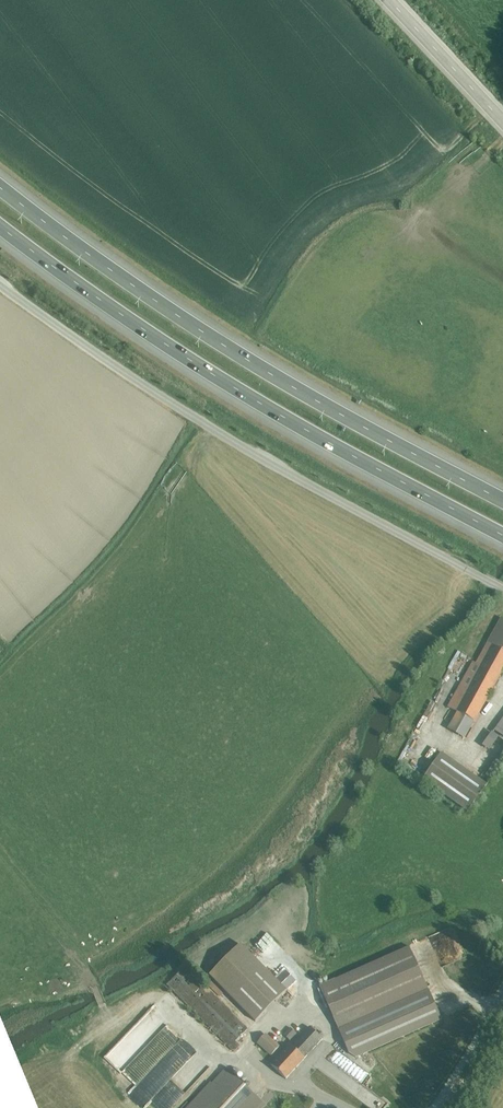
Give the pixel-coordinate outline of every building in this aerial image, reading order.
[(457,712),(474,721),(475,722),(502,671),(502,619),(501,617),(476,663),(473,661),(447,706),(457,712)] [(465,739),(474,721),(457,712),(448,729),(465,739)] [(502,736),(502,717),(494,730),(502,736)] [(499,737),(492,732),(482,745),(489,750),(499,737)] [(502,762),(502,751),(486,775),(491,779),(502,762)] [(487,784),(442,752),(423,779),(468,811),(487,784)] [(447,927),(417,937),(421,947),(426,945),(433,964),(441,961),(442,964),(458,959),(447,927)] [(209,975),(256,1021),(287,990),(241,944),(209,975)] [(410,946),(319,986),(338,1029),(429,989),(410,946)] [(167,984),(234,1052),(240,1046),(236,1041),(249,1029),(186,966),(167,984)] [(429,989),(338,1029),(349,1053),(356,1057),(442,1019),(429,989)] [(286,1079),(323,1039),(309,1027),(291,1046),(289,1044),(271,1064),(286,1079)] [(297,1033),(291,1027),(284,1035),(290,1040),(297,1033)] [(272,1055),(280,1046),(266,1034),(258,1042),(272,1055)] [(140,1097),(150,1107),(160,1107),(203,1069),(188,1053),(140,1097)] [(189,1107),(260,1107),(264,1103),(226,1068),(189,1107)]
